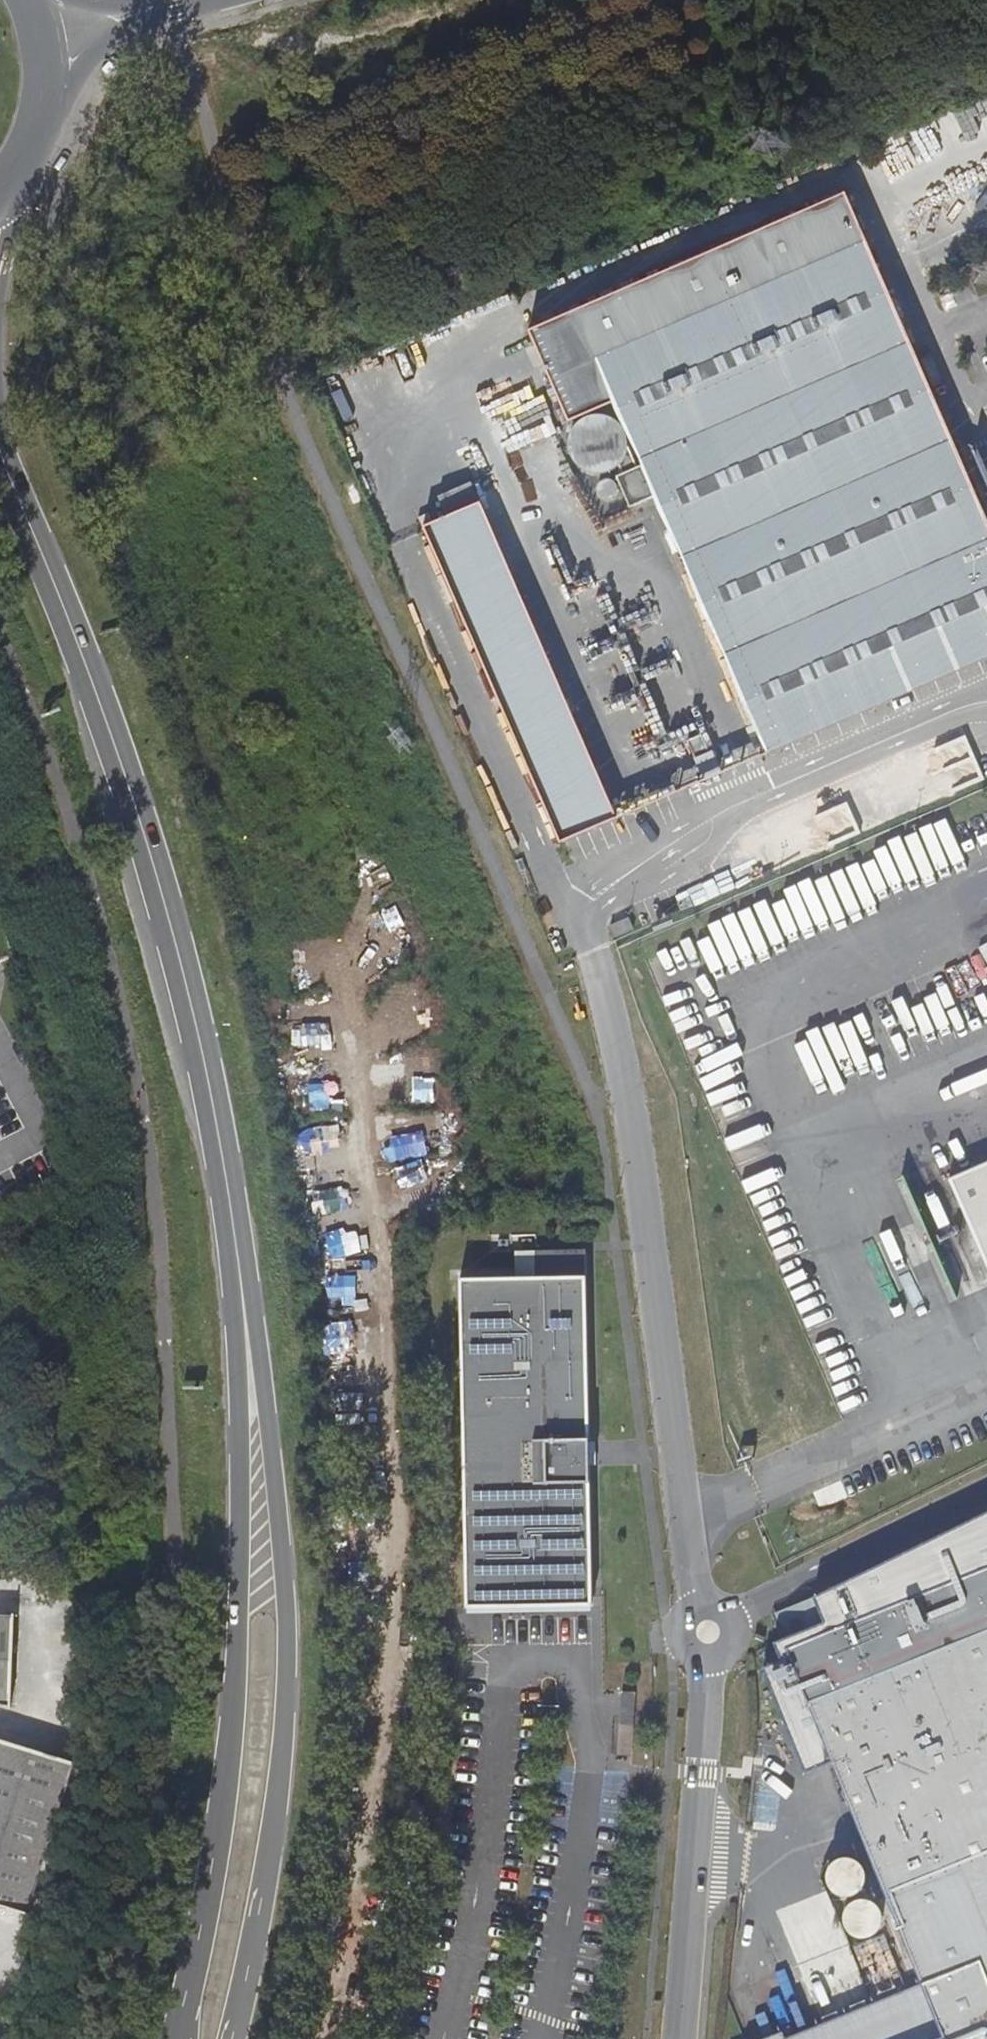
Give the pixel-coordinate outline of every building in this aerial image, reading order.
[(528,333),(568,424),(614,404),(758,735),(761,742),(768,754),(986,659),(986,462),(985,458),(964,468),(952,440),(845,194),(528,333)] [(983,454),(982,453),(971,447),(962,443),(952,440),(964,468),(985,458),(986,462),(986,457),(983,454)] [(615,821),(471,484),(438,498),(447,518),(423,529),(560,844),(615,821)] [(747,740),(750,746),(761,742),(758,735),(747,740)] [(986,1259),(986,1163),(952,1178),(986,1259)] [(592,1606),(585,1250),(535,1251),(535,1278),(516,1279),(459,1280),(465,1608),(592,1606)] [(535,1278),(535,1251),(516,1252),(516,1279),(535,1278)] [(808,1599),(818,1625),(800,1632),(794,1618),(776,1624),(782,1639),(772,1643),(780,1661),(762,1668),(772,1693),(782,1718),(804,1774),(831,1763),(850,1809),(875,1872),(827,1891),(872,2005),(784,2038),(986,2038),(986,1512),(808,1599)] [(14,1619),(0,1619),(0,1703),(11,1704),(14,1619)] [(782,1718),(772,1693),(762,1697),(772,1721),(782,1718)] [(27,1913),(64,1791),(74,1762),(0,1739),(0,1904),(27,1913)]
